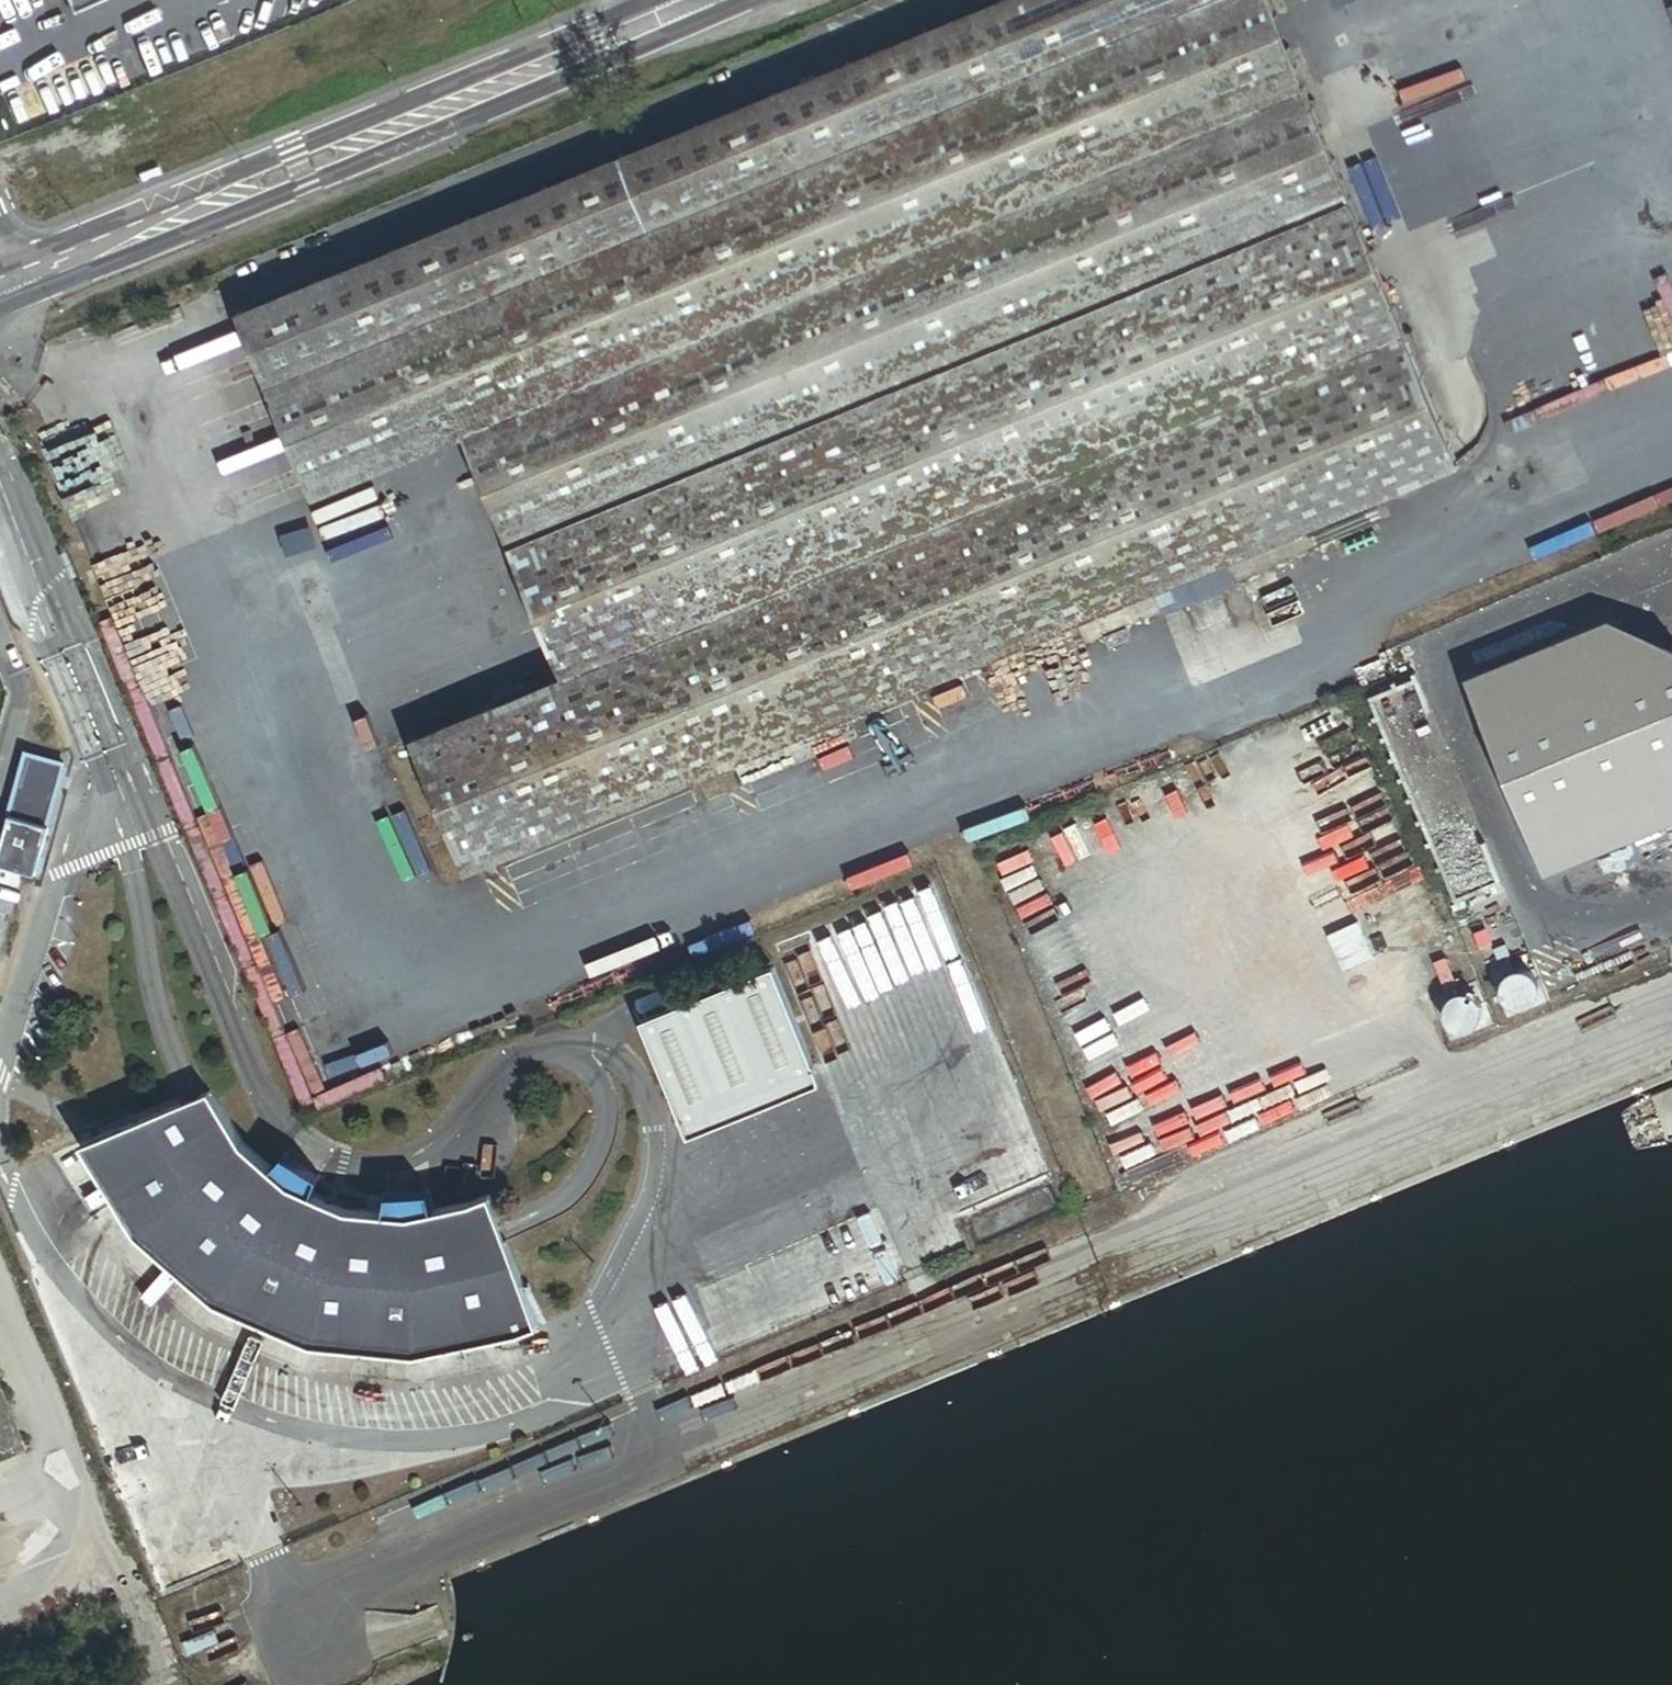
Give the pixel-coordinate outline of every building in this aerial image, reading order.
[(70,11),(94,0),(66,0),(70,11)] [(245,318),(318,495),(469,433),(571,679),(420,741),(475,873),(1466,464),(1275,0),(1015,0),(245,318)] [(1472,678),(1545,866),(1671,817),(1671,621),(1665,603),(1472,678)] [(0,866),(40,877),(51,840),(48,839),(69,766),(31,756),(0,866)] [(824,1071),(783,970),(650,1024),(691,1125),(824,1071)] [(250,1146),(217,1093),(195,1102),(159,1117),(88,1147),(143,1236),(223,1305),(320,1347),(425,1357),(528,1335),(548,1329),(509,1227),(498,1198),(478,1205),(441,1213),(437,1195),(395,1197),(392,1216),(355,1212),(320,1197),(327,1180),(291,1157),(279,1171),(250,1146)] [(0,1391),(0,1465),(26,1454),(0,1391)]
